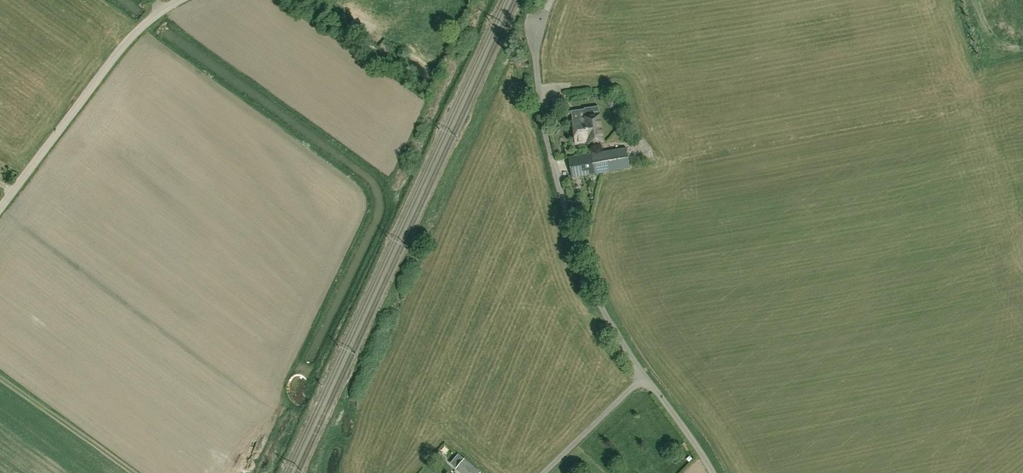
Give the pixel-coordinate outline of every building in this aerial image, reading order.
[(584,109),(588,144),(603,142),(599,115),(593,115),(592,107),(588,108),(588,109),(584,109)] [(588,144),(584,109),(572,111),(572,117),(574,138),(575,144),(588,142),(588,144)] [(626,148),(590,154),(594,174),(629,168),(626,148)] [(590,154),(569,158),(572,178),(594,174),(590,154)] [(463,472),(466,472),(472,465),(464,458),(464,459),(457,468),(463,472)]
